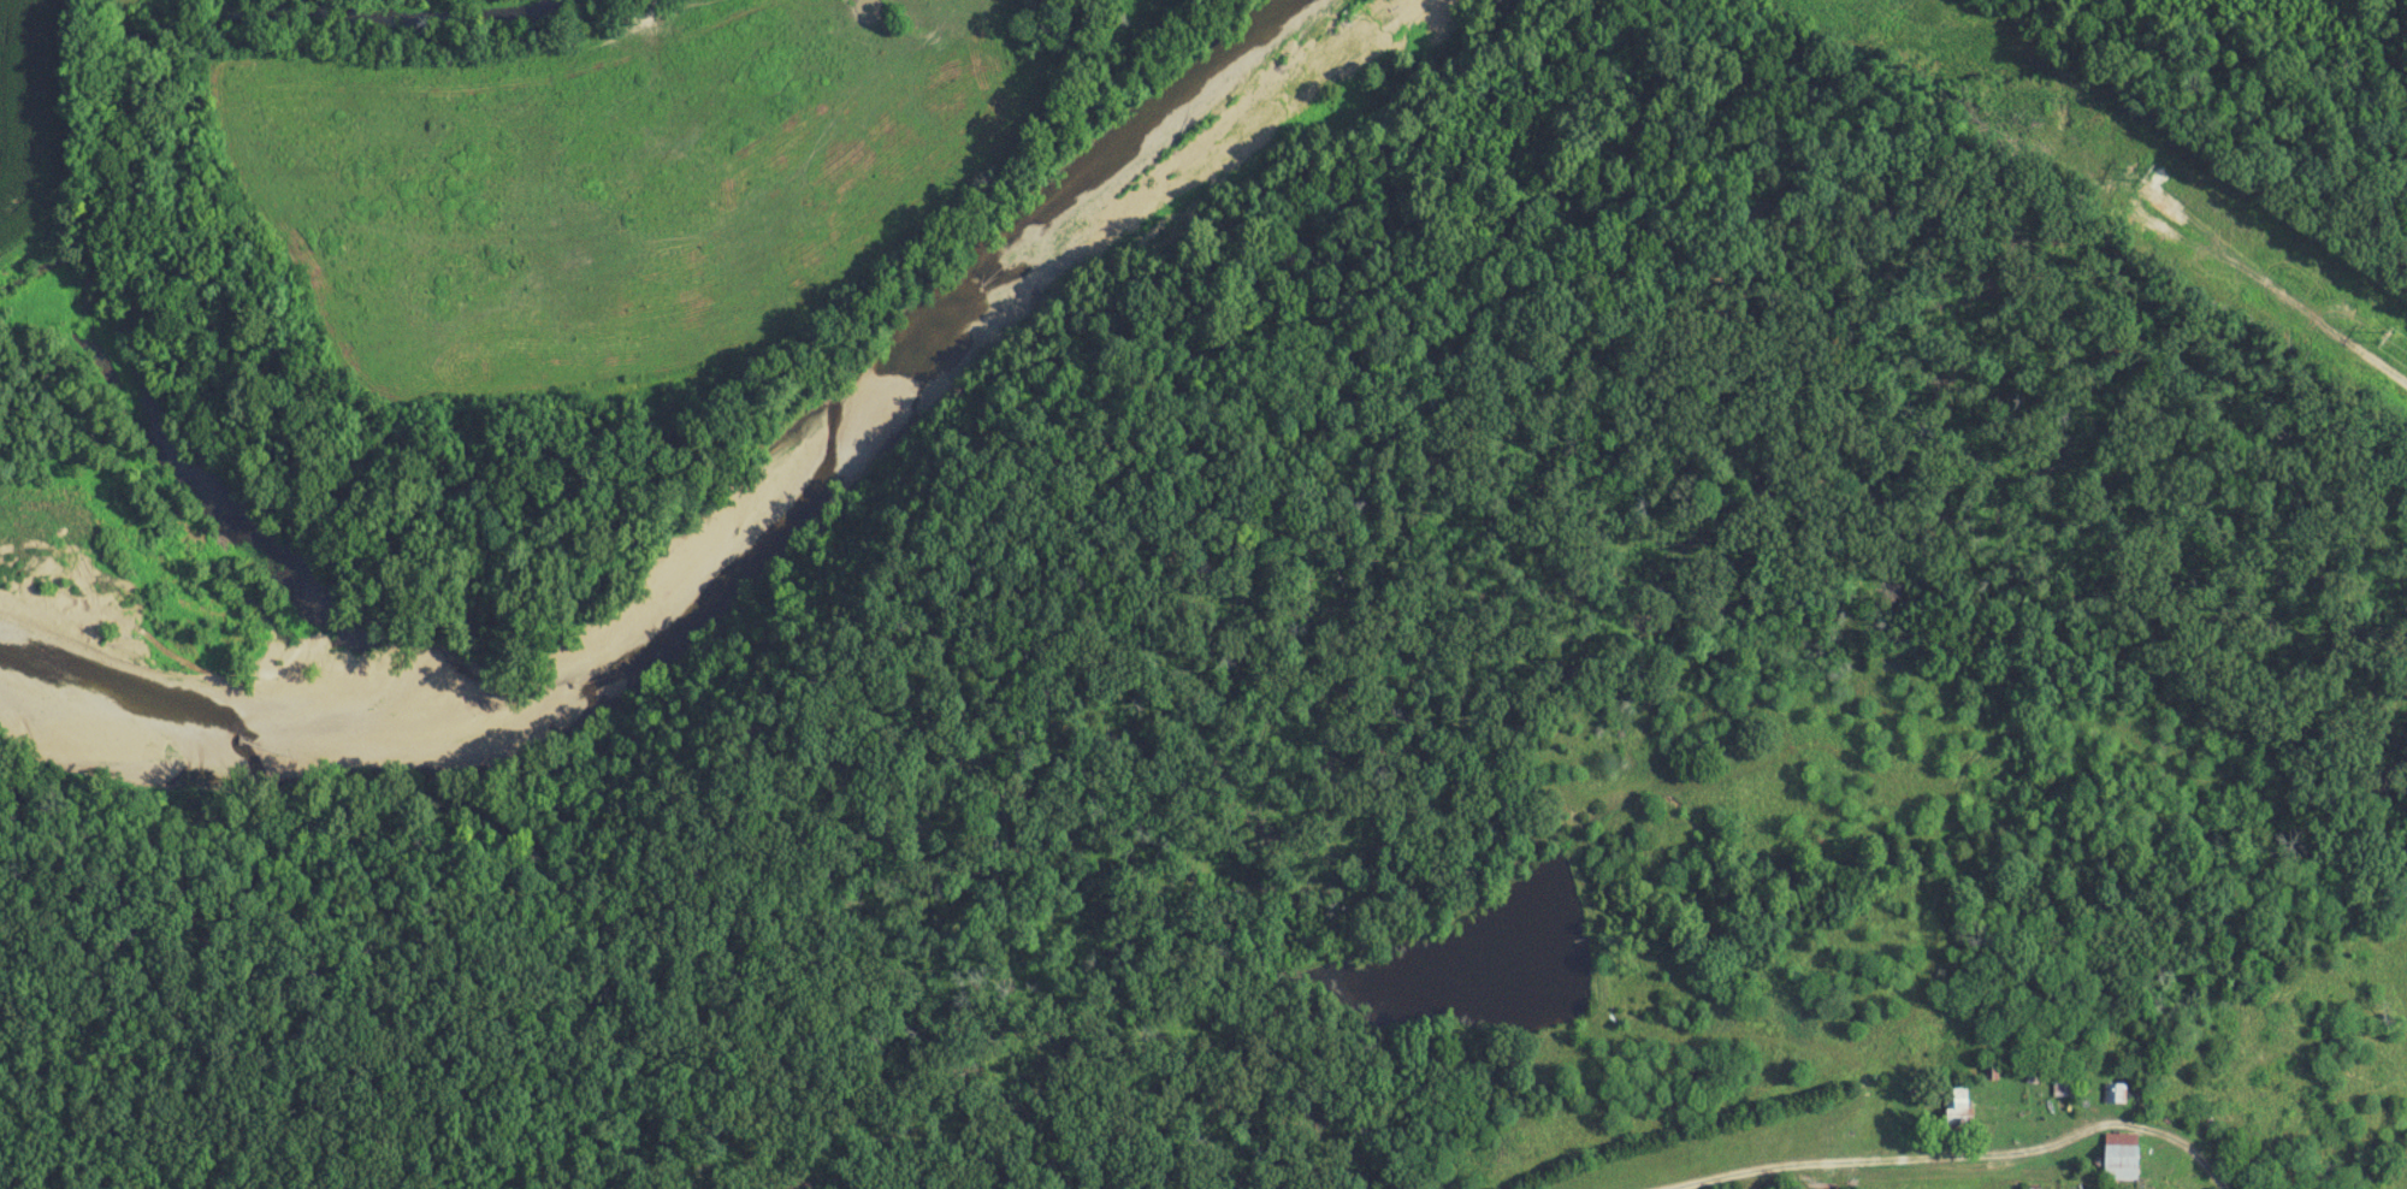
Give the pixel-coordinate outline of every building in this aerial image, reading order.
[(2054,1094),(2071,1094),(2071,1082),(2054,1082),(2054,1094)] [(2126,1102),(2126,1082),(2105,1082),(2105,1102),(2126,1102)] [(1969,1087),(1946,1087),(1946,1126),(1969,1126),(1969,1087)] [(2104,1179),(2137,1179),(2137,1134),(2104,1134),(2104,1179)]
